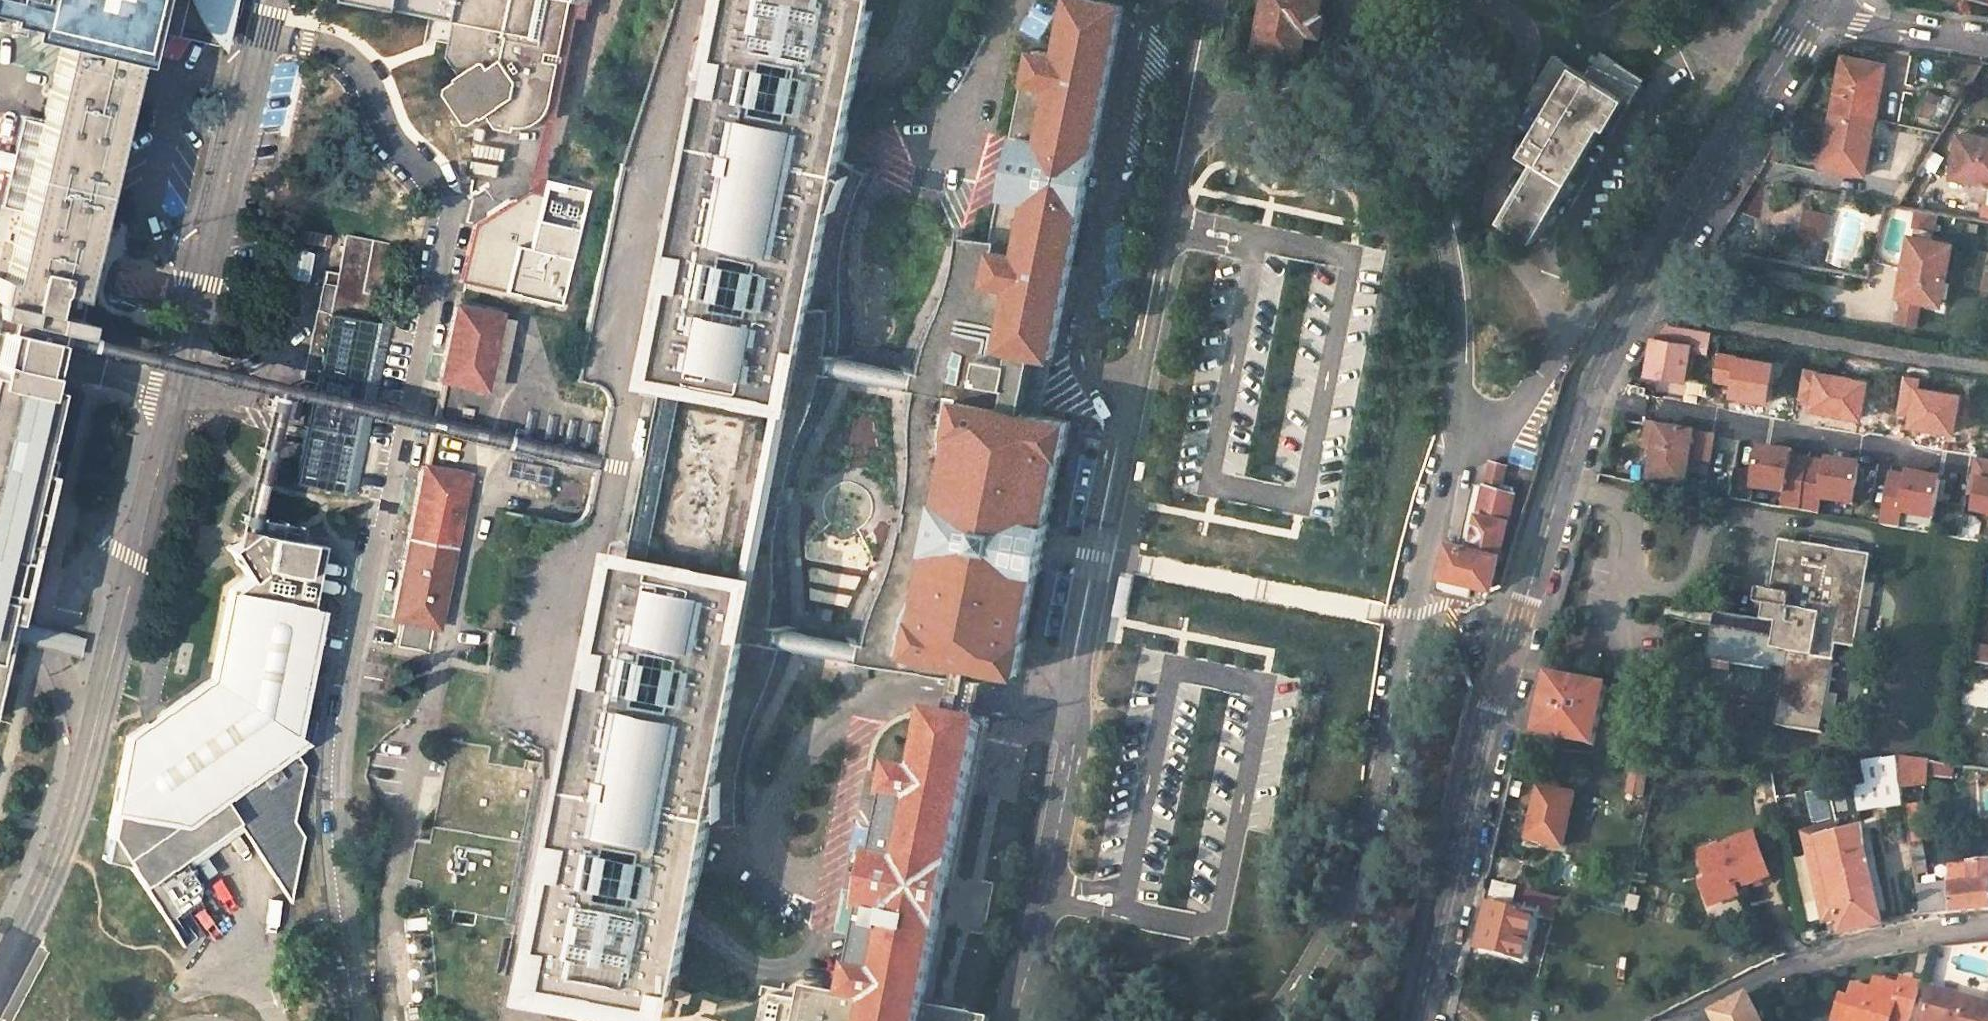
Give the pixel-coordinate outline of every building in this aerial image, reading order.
[(64,34),(7,278),(0,276),(0,314),(79,333),(82,319),(71,316),(140,29),(173,37),(178,29),(199,43),(212,22),(206,18),(208,14),(221,17),(226,0),(0,0),(0,19),(64,34)] [(456,22),(450,55),(464,75),(458,78),(459,80),(449,86),(448,92),(468,122),(473,123),(483,117),(485,119),(490,115),(498,127),(515,131),(517,126),(526,127),(533,125),(540,121),(546,115),(550,110),(553,103),(561,63),(547,60),(549,53),(562,55),(573,0),(460,0),(456,22)] [(540,945),(559,948),(552,983),(657,1004),(666,970),(683,973),(712,825),(748,822),(747,801),(746,781),(748,759),(755,737),(763,716),(772,699),(789,664),(795,647),(972,677),(976,664),(1020,672),(1028,640),(1025,639),(1039,571),(1042,572),(1051,523),(1049,522),(1062,454),(1065,454),(1071,422),(1024,412),(1032,371),(1049,375),(1125,5),(1097,0),(1073,0),(1062,55),(1038,50),(1032,78),(1024,76),(1012,136),(1020,138),(1010,192),(1001,190),(992,238),(961,234),(953,264),(948,282),(941,298),(930,319),(923,333),(917,347),(913,355),(912,360),(911,367),(855,356),(854,340),(853,309),(851,280),(850,259),(851,242),(855,224),(861,207),(876,175),(844,160),(873,11),(855,8),(857,0),(726,0),(653,374),(670,377),(741,391),(706,572),(634,558),(591,548),(583,584),(610,590),(599,645),(645,654),(627,748),(633,749),(631,761),(578,751),(540,945)] [(1256,53),(1301,62),(1306,35),(1321,37),(1325,18),(1321,17),(1324,0),(1266,0),(1256,53)] [(1556,48),(1528,95),(1545,105),(1517,154),(1533,163),(1498,222),(1533,242),(1600,127),(1612,133),(1640,83),(1594,57),(1589,66),(1556,48)] [(1842,56),(1830,114),(1872,121),(1875,102),(1879,102),(1886,66),(1865,61),(1842,56)] [(1830,114),(1818,166),(1862,176),(1870,140),(1867,139),(1872,121),(1830,114)] [(1957,135),(1949,179),(1975,184),(1986,186),(1986,182),(1987,183),(1987,140),(1986,140),(1957,135)] [(548,180),(543,196),(531,193),(476,225),(462,280),(565,306),(592,190),(548,180)] [(1986,182),(1986,186),(1975,184),(1974,196),(1987,198),(1987,183),(1986,182)] [(1798,235),(1813,239),(1820,213),(1805,209),(1798,235)] [(1813,239),(1818,241),(1826,214),(1820,213),(1813,239)] [(1951,245),(1910,236),(1898,295),(1941,303),(1951,245)] [(315,369),(293,484),(355,497),(370,420),(401,427),(490,445),(597,466),(598,461),(599,452),(493,431),(408,412),(374,405),(389,324),(375,321),(390,246),(343,237),(327,314),(315,311),(304,366),(315,369)] [(499,314),(454,306),(440,380),(486,390),(499,314)] [(5,329),(0,351),(0,362),(49,373),(56,341),(5,329)] [(1657,339),(1652,339),(1651,349),(1646,374),(1683,380),(1690,345),(1657,339)] [(0,362),(0,694),(12,642),(8,641),(17,601),(3,598),(16,541),(35,545),(56,459),(39,455),(55,388),(46,386),(49,373),(0,362)] [(670,377),(634,558),(706,572),(741,391),(670,377)] [(1693,436),(1657,431),(1649,479),(1686,486),(1693,436)] [(1861,508),(1868,460),(1758,445),(1752,489),(1785,493),(1783,507),(1825,513),(1827,503),(1861,508)] [(1987,510),(1987,457),(1976,455),(1967,507),(1987,510)] [(1509,465),(1491,461),(1484,488),(1469,546),(1459,544),(1447,541),(1436,588),(1458,593),(1462,578),(1471,580),(1491,586),(1515,487),(1505,484),(1509,465)] [(470,475),(424,467),(394,619),(404,621),(400,647),(434,654),(438,628),(442,629),(470,475)] [(1944,516),(1948,474),(1890,469),(1885,524),(1904,526),(1905,513),(1944,516)] [(1474,486),(1459,544),(1469,546),(1484,488),(1474,486)] [(1906,516),(1905,526),(1936,528),(1937,518),(1906,516)] [(310,542),(251,530),(227,546),(247,578),(228,588),(212,679),(127,735),(113,809),(108,833),(165,919),(196,897),(198,884),(182,861),(237,823),(291,901),(304,835),(295,821),(305,763),(295,751),(302,717),(293,716),(309,635),(318,637),(321,621),(301,589),(310,542)] [(1870,555),(1775,539),(1766,590),(1753,587),(1752,590),(1861,609),(1870,555)] [(17,620),(35,545),(16,541),(3,598),(17,601),(8,641),(12,642),(13,638),(17,620)] [(1471,580),(1462,578),(1458,593),(1467,595),(1471,580)] [(1861,609),(1752,590),(1748,617),(1711,611),(1703,658),(1779,671),(1774,705),(1823,715),(1835,646),(1854,650),(1861,609)] [(85,637),(17,620),(13,638),(81,655),(85,637)] [(293,716),(302,717),(318,637),(309,635),(293,716)] [(599,645),(578,751),(631,761),(633,749),(627,748),(645,654),(599,645)] [(1605,688),(1547,675),(1542,699),(1536,732),(1593,745),(1605,688)] [(1823,715),(1774,705),(1771,724),(1820,732),(1823,715)] [(978,725),(926,715),(915,775),(891,771),(885,802),(909,806),(899,857),(875,852),(860,934),(883,938),(877,975),(852,970),(847,998),(802,988),(796,1020),(990,1020),(991,1016),(925,1004),(978,725)] [(566,785),(571,761),(523,752),(521,766),(496,760),(498,747),(451,738),(444,771),(452,786),(440,847),(421,844),(412,889),(431,893),(426,919),(517,935),(550,783),(566,785)] [(1897,756),(1893,757),(1897,780),(1898,786),(1926,783),(1927,761),(1897,756)] [(1893,757),(1860,761),(1866,784),(1897,780),(1893,757)] [(1931,762),(1930,775),(1954,777),(1955,763),(1931,762)] [(1648,774),(1631,773),(1628,795),(1645,796),(1648,774)] [(1897,780),(1866,784),(1865,784),(1853,786),(1857,812),(1901,806),(1898,786),(1897,780)] [(1572,794),(1536,786),(1525,838),(1561,846),(1572,794)] [(1918,803),(1902,806),(1909,848),(1924,845),(1926,845),(1918,803)] [(1804,834),(1823,911),(1834,909),(1815,839),(1837,834),(1835,825),(1804,834)] [(1837,834),(1815,839),(1834,909),(1823,911),(1819,912),(1825,934),(1828,932),(1883,923),(1873,887),(1859,828),(1837,834)] [(1732,888),(1743,886),(1745,891),(1768,882),(1767,881),(1761,849),(1758,849),(1755,838),(1717,850),(1719,857),(1720,859),(1702,865),(1700,866),(1704,884),(1701,885),(1708,908),(1736,900),(1732,888)] [(1924,845),(1909,848),(1916,887),(1930,885),(1924,845)] [(1717,850),(1700,856),(1701,861),(1702,865),(1720,859),(1719,857),(1717,850)] [(1947,866),(1949,883),(1952,913),(1970,911),(1987,910),(1987,863),(1947,866)] [(1483,919),(1477,945),(1522,957),(1533,917),(1511,910),(1517,887),(1492,882),(1483,919)] [(1930,885),(1916,887),(1922,917),(1952,913),(1949,883),(1930,885)] [(1923,983),(1903,978),(1901,986),(1876,979),(1872,990),(1855,986),(1849,1008),(1839,1005),(1835,1020),(1913,1020),(1923,983)] [(1933,988),(1924,1020),(1926,1020),(1987,1020),(1987,1004),(1933,988)] [(1716,1020),(1761,1020),(1748,995),(1719,1009),(1717,1012),(1715,1015),(1716,1020)]
